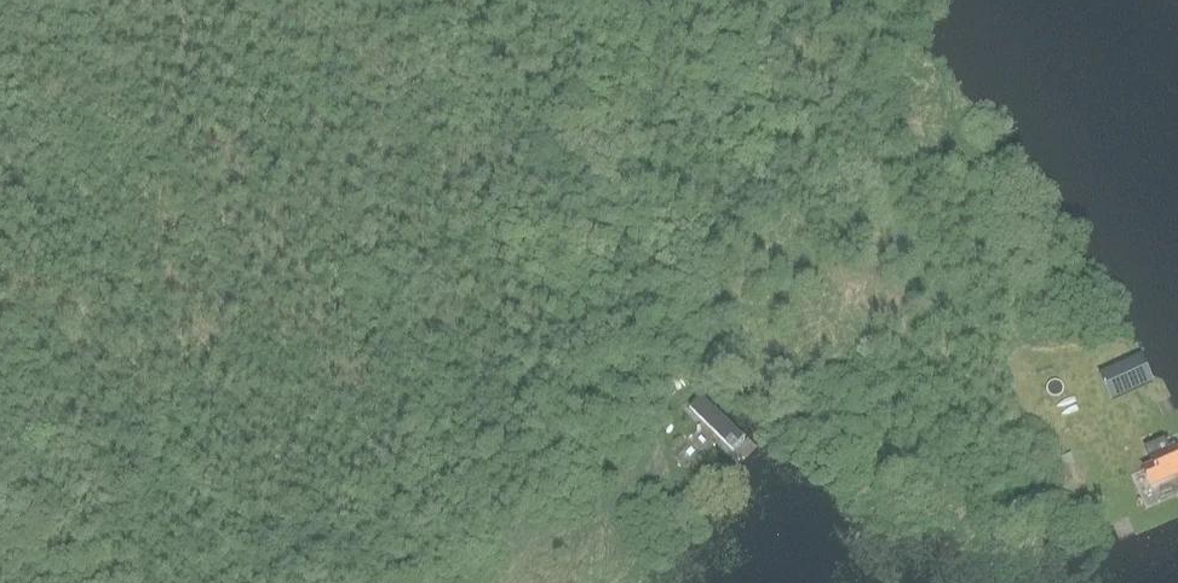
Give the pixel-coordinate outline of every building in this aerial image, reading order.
[(1152,382),(1140,355),(1100,373),(1112,400),(1152,382)] [(745,435),(701,391),(687,405),(732,449),(745,435)] [(1166,437),(1146,447),(1153,463),(1144,467),(1153,487),(1177,476),(1177,448),(1176,444),(1170,447),(1166,437)]
